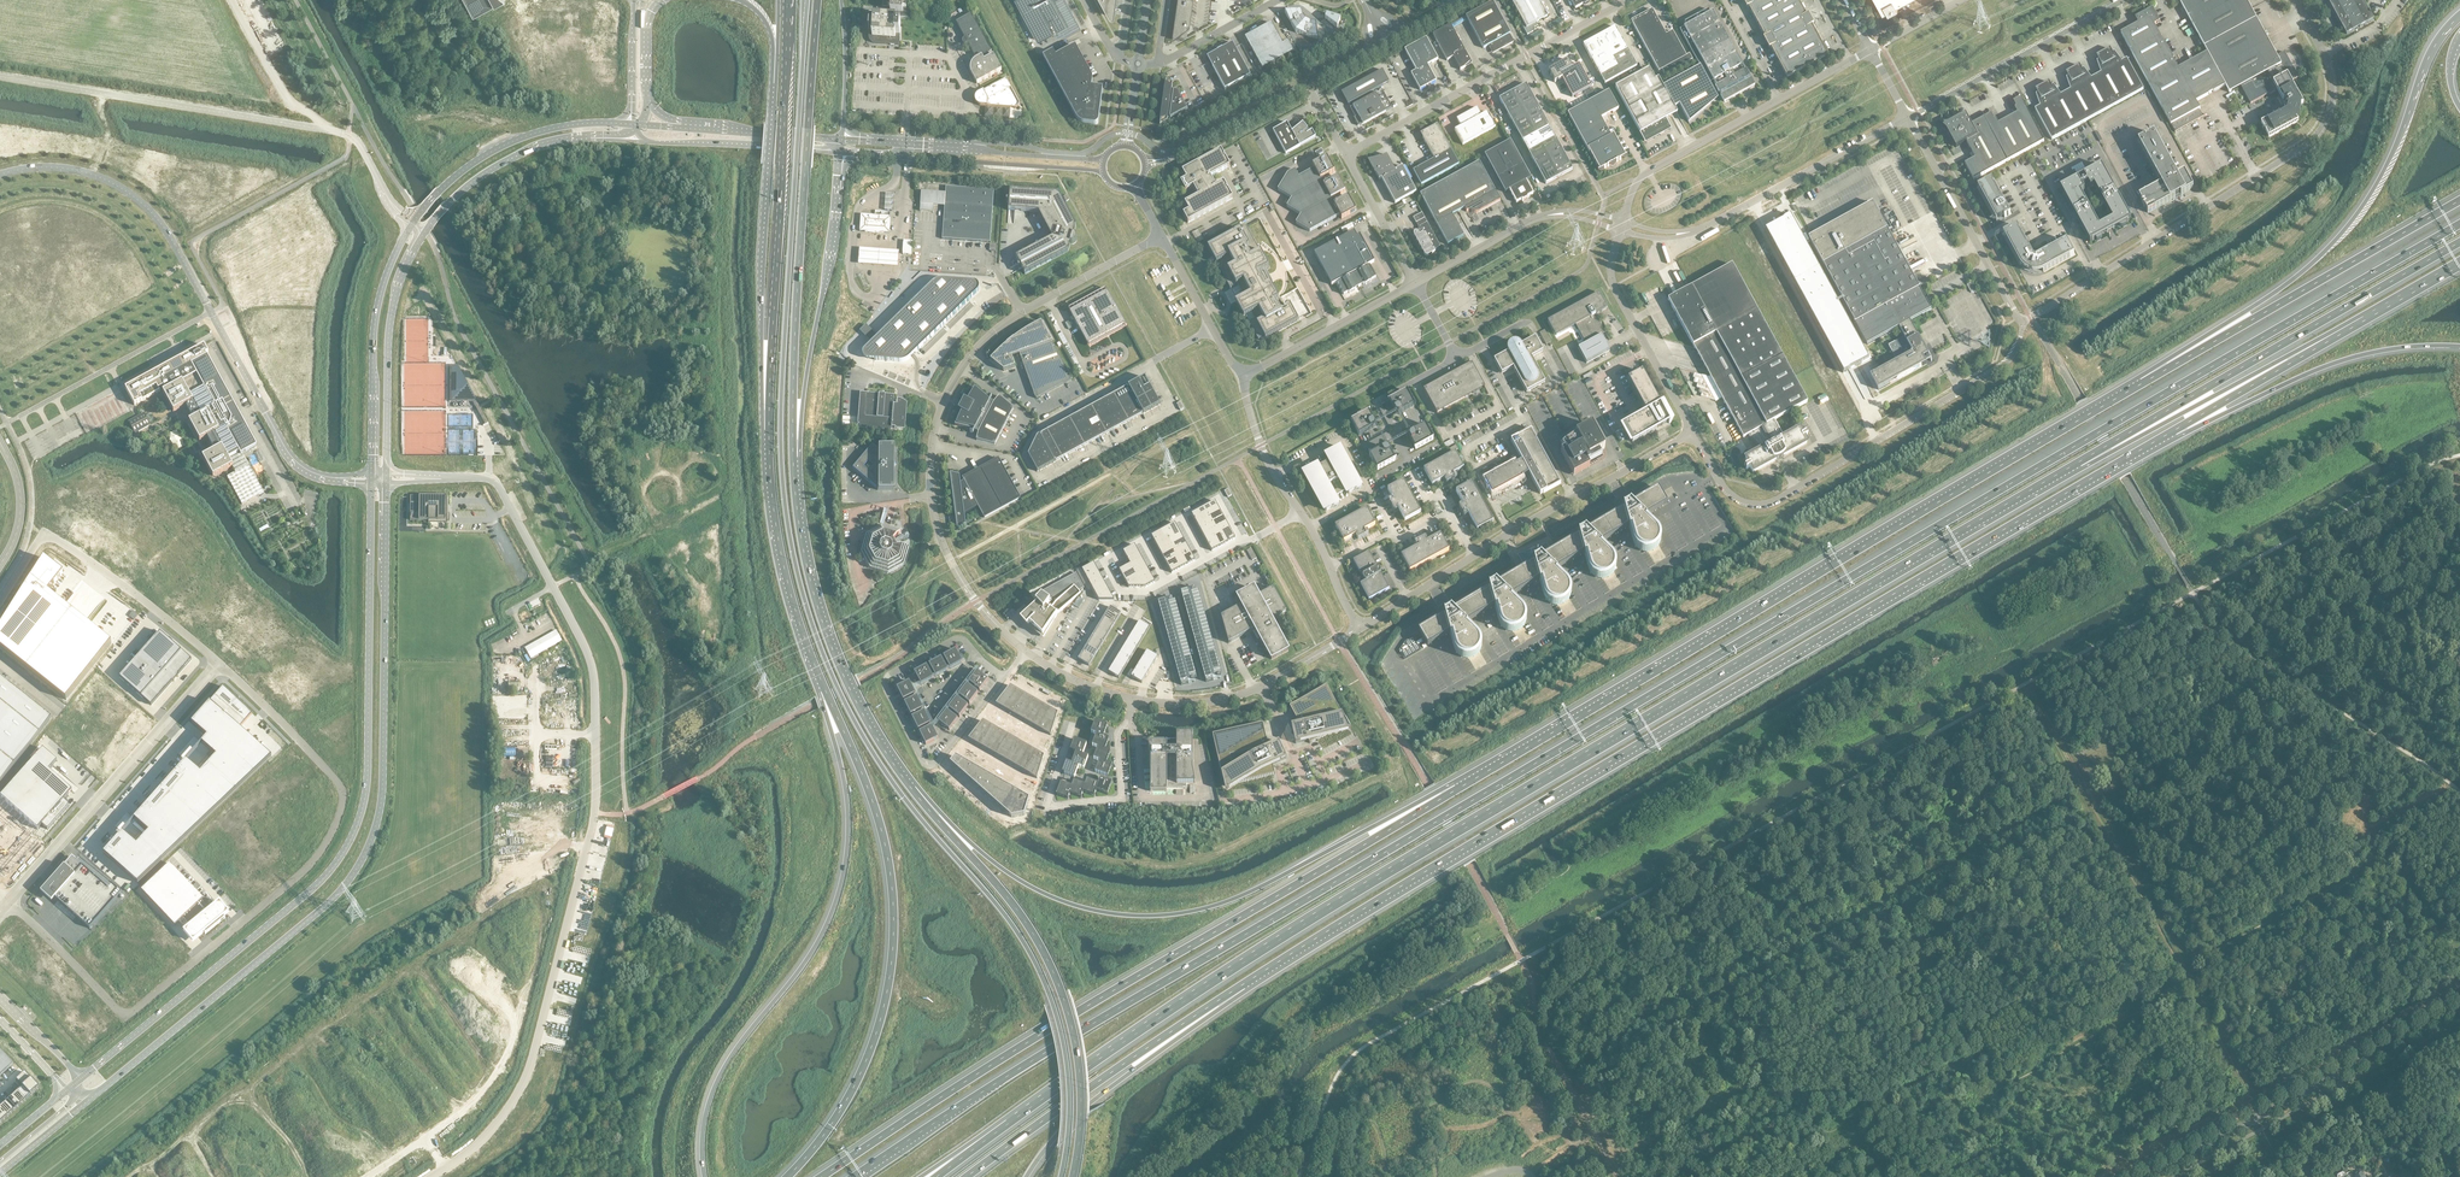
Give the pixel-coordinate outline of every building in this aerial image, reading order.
[(472,16),(496,3),(501,0),(464,0),(472,16)] [(869,37),(869,38),(869,39),(869,40),(870,40),(870,41),(871,42),(872,42),(872,43),(873,43),(874,43),(875,43),(880,44),(899,45),(900,39),(900,37),(901,23),(899,23),(899,17),(908,18),(908,9),(907,9),(907,0),(884,0),(883,6),(883,8),(890,8),(890,10),(890,12),(894,12),(894,14),(875,12),(875,18),(873,18),(873,24),(870,24),(870,23),(869,30),(870,30),(873,30),(872,34),(869,33),(869,36),(869,37)] [(1038,40),(1054,31),(1058,38),(1080,26),(1065,0),(1016,0),(1038,40)] [(1110,15),(1110,16),(1111,16),(1112,16),(1113,16),(1114,16),(1114,15),(1114,14),(1116,0),(1101,0),(1110,15)] [(1189,26),(1190,26),(1193,0),(1177,0),(1172,39),(1173,37),(1180,32),(1179,33),(1180,33),(1180,32),(1182,30),(1182,31),(1182,30),(1189,24),(1189,26)] [(1527,35),(1534,31),(1533,31),(1534,30),(1535,28),(1534,28),(1538,26),(1537,23),(1548,17),(1538,0),(1518,0),(1513,3),(1524,24),(1522,25),(1527,35)] [(1575,9),(1584,4),(1583,3),(1588,0),(1589,1),(1591,0),(1570,0),(1575,9)] [(1798,0),(1745,0),(1787,78),(1828,55),(1798,0)] [(1908,0),(1875,0),(1878,4),(1883,1),(1885,4),(1883,5),(1888,14),(1898,9),(1896,6),(1908,0)] [(2204,47),(2207,52),(2178,68),(2173,59),(2174,59),(2165,43),(2154,25),(2160,22),(2153,8),(2135,18),(2138,23),(2121,33),(2171,125),(2172,124),(2173,125),(2172,126),(2175,132),(2200,119),(2200,118),(2201,117),(2201,116),(2201,115),(2201,114),(2200,112),(2199,109),(2200,109),(2196,101),(2198,101),(2198,100),(2199,100),(2200,100),(2200,99),(2202,99),(2202,98),(2203,98),(2203,97),(2204,97),(2206,97),(2206,96),(2207,96),(2207,95),(2208,95),(2208,94),(2213,92),(2214,92),(2215,91),(2215,92),(2216,90),(2217,91),(2217,90),(2218,90),(2219,89),(2220,88),(2221,89),(2221,87),(2222,88),(2223,87),(2224,86),(2225,86),(2225,85),(2229,93),(2241,86),(2242,88),(2242,87),(2250,101),(2249,102),(2250,104),(2269,93),(2270,95),(2275,91),(2275,90),(2278,88),(2288,107),(2288,108),(2287,108),(2286,108),(2286,109),(2286,110),(2287,110),(2287,112),(2280,115),(2280,114),(2261,124),(2269,138),(2299,122),(2296,120),(2298,119),(2298,118),(2299,117),(2299,116),(2300,115),(2300,114),(2300,113),(2301,112),(2301,111),(2301,110),(2301,109),(2301,108),(2301,107),(2301,106),(2301,105),(2304,105),(2291,81),(2298,77),(2297,76),(2286,56),(2287,56),(2285,52),(2277,56),(2256,19),(2257,18),(2256,18),(2246,0),(2181,0),(2179,1),(2204,47)] [(2347,35),(2355,30),(2354,28),(2359,26),(2360,27),(2374,20),(2363,0),(2328,0),(2347,35)] [(1510,34),(1493,2),(1466,16),(1483,49),(1489,46),(1489,47),(1499,49),(1513,42),(1509,35),(1510,34)] [(1301,11),(1299,11),(1296,7),(1292,12),(1285,13),(1296,33),(1317,39),(1316,23),(1306,20),(1301,11)] [(1686,26),(1684,27),(1679,29),(1700,67),(1663,88),(1674,108),(1679,105),(1690,125),(1718,99),(1709,84),(1714,82),(1716,86),(1725,102),(1753,86),(1744,70),(1712,11),(1710,13),(1708,9),(1684,22),(1686,26)] [(1659,72),(1662,70),(1665,75),(1692,60),(1689,55),(1686,56),(1672,31),(1666,35),(1652,10),(1631,21),(1659,72)] [(1338,26),(1341,26),(1339,21),(1340,17),(1326,13),(1325,18),(1337,28),(1338,26)] [(992,52),(971,14),(965,18),(964,16),(963,16),(962,16),(962,17),(962,18),(963,19),(956,22),(965,38),(964,39),(963,40),(963,41),(962,42),(963,42),(963,43),(963,44),(964,44),(965,45),(966,45),(967,45),(967,44),(968,44),(977,60),(976,60),(975,61),(974,62),(973,63),(972,64),(972,65),(971,66),(971,67),(971,68),(971,69),(971,70),(971,71),(971,72),(971,73),(971,74),(977,84),(979,83),(1002,70),(994,55),(990,57),(988,54),(989,53),(990,54),(991,55),(992,54),(992,53),(991,52),(992,52)] [(1271,23),(1270,23),(1265,26),(1264,25),(1243,37),(1247,43),(1248,43),(1262,69),(1294,52),(1288,41),(1283,44),(1271,23)] [(1472,64),(1450,25),(1433,34),(1447,61),(1453,57),(1460,70),(1464,68),(1470,62),(1471,64),(1472,64)] [(1615,27),(1607,31),(1583,45),(1605,84),(1637,67),(1615,27)] [(1438,60),(1426,38),(1405,50),(1416,71),(1411,74),(1420,90),(1436,81),(1428,65),(1438,60)] [(1207,57),(1225,89),(1250,75),(1233,43),(1223,48),(1222,48),(1221,49),(1218,51),(1218,50),(1217,51),(1207,57)] [(1077,49),(1075,46),(1056,57),(1055,54),(1053,52),(1043,57),(1067,101),(1076,118),(1077,119),(1077,120),(1078,121),(1079,121),(1079,122),(1080,122),(1081,123),(1082,123),(1083,124),(1084,124),(1094,125),(1095,125),(1096,125),(1097,124),(1098,124),(1098,123),(1098,122),(1099,121),(1102,91),(1103,88),(1102,88),(1093,87),(1092,87),(1093,80),(1093,79),(1093,78),(1092,77),(1077,49)] [(2110,49),(2103,53),(2096,56),(2099,61),(2097,62),(2101,73),(2091,78),(2084,69),(2082,70),(2080,65),(2066,73),(2069,77),(2066,79),(2071,90),(2066,93),(2061,95),(2054,86),(2052,87),(2049,82),(2036,90),(2038,94),(2036,95),(2040,106),(2035,109),(2052,140),(2144,90),(2127,59),(2122,62),(2115,52),(2113,53),(2110,49)] [(1586,90),(1591,87),(1579,64),(1572,68),(1568,60),(1548,71),(1555,83),(1562,79),(1574,100),(1588,93),(1586,90)] [(1615,87),(1640,133),(1644,141),(1669,127),(1665,120),(1677,114),(1674,108),(1663,88),(1658,79),(1655,80),(1649,69),(1615,87)] [(1382,70),(1341,93),(1348,104),(1356,100),(1357,104),(1350,108),(1355,117),(1354,118),(1358,126),(1362,123),(1363,125),(1386,113),(1385,111),(1392,107),(1382,90),(1375,94),(1373,91),(1389,82),(1382,70)] [(1009,108),(1012,106),(1012,107),(1013,107),(1013,108),(1014,108),(1015,108),(1016,108),(1017,108),(1018,108),(1018,107),(1019,107),(1019,106),(1019,105),(1019,104),(1019,103),(1006,79),(998,83),(991,87),(977,95),(976,96),(975,98),(975,100),(975,101),(976,103),(977,104),(978,105),(979,106),(980,106),(988,106),(988,108),(986,109),(986,115),(1009,117),(1009,110),(1008,110),(1008,108),(1009,108)] [(1166,80),(1161,120),(1160,125),(1167,121),(1168,120),(1170,119),(1187,110),(1178,93),(1174,92),(1174,90),(1172,89),(1173,84),(1166,80)] [(1526,84),(1513,92),(1499,99),(1546,184),(1573,169),(1526,84)] [(1619,109),(1609,91),(1568,113),(1589,153),(1590,153),(1598,168),(1597,168),(1599,171),(1599,172),(1600,172),(1601,172),(1602,172),(1602,171),(1603,171),(1603,170),(1603,169),(1610,165),(1610,164),(1610,163),(1610,162),(1611,161),(1612,161),(1613,161),(1614,161),(1615,162),(1622,158),(1623,159),(1624,159),(1625,159),(1626,159),(1626,158),(1626,157),(1626,156),(1625,153),(1624,154),(1613,134),(1611,136),(1601,118),(1619,109)] [(2017,113),(2008,118),(1999,123),(1997,120),(1995,121),(1991,114),(1972,125),(1966,114),(1950,123),(1948,124),(1947,124),(1946,124),(1945,124),(1944,124),(1943,127),(1944,128),(1945,129),(1946,129),(1947,130),(1947,131),(1948,132),(1948,133),(1954,144),(1956,147),(1967,142),(1976,158),(1965,164),(1974,180),(2044,141),(2021,98),(2013,102),(2017,109),(2015,110),(2017,113)] [(1566,101),(1559,105),(1563,112),(1570,108),(1566,101)] [(1475,109),(1467,114),(1458,118),(1459,119),(1457,120),(1461,127),(1455,130),(1463,145),(1495,127),(1487,112),(1481,116),(1477,108),(1475,110),(1475,109)] [(1310,132),(1308,129),(1303,123),(1292,131),(1287,122),(1273,130),(1286,154),(1316,138),(1312,131),(1310,132)] [(1434,159),(1413,171),(1421,185),(1459,164),(1437,125),(1424,132),(1425,133),(1424,137),(1422,138),(1434,159)] [(2154,134),(2148,137),(2148,136),(2147,137),(2148,137),(2145,139),(2145,138),(2144,138),(2145,139),(2138,142),(2160,181),(2158,182),(2160,186),(2139,197),(2143,203),(2142,204),(2143,204),(2144,206),(2144,207),(2148,213),(2175,198),(2174,196),(2180,193),(2181,195),(2193,188),(2185,172),(2176,177),(2175,173),(2176,172),(2154,134)] [(1484,155),(1497,178),(1505,192),(1509,190),(1517,203),(1522,200),(1523,200),(1522,201),(1529,198),(1528,197),(1533,194),(1526,181),(1531,178),(1510,141),(1484,155)] [(1225,157),(1221,151),(1182,172),(1186,178),(1187,179),(1181,183),(1185,191),(1193,187),(1198,196),(1185,204),(1188,210),(1189,210),(1189,211),(1183,214),(1188,223),(1233,199),(1228,190),(1227,189),(1224,182),(1216,187),(1211,177),(1230,167),(1225,158),(1224,157),(1225,157)] [(1381,178),(1395,204),(1416,192),(1402,166),(1395,170),(1387,155),(1379,159),(1370,162),(1379,179),(1381,178)] [(1278,190),(1292,199),(1329,178),(1328,175),(1335,172),(1332,168),(1326,158),(1323,160),(1323,159),(1312,165),(1314,169),(1299,177),(1295,170),(1288,174),(1278,190)] [(1500,201),(1479,162),(1420,194),(1448,245),(1464,236),(1452,215),(1465,208),(1467,212),(1468,211),(1470,211),(1471,212),(1472,212),(1474,212),(1475,212),(1476,212),(1477,212),(1478,212),(1480,212),(1500,201)] [(2115,189),(2102,165),(2084,175),(2085,176),(2082,178),(2079,179),(2078,178),(2061,188),(2074,212),(2078,218),(2077,218),(2090,242),(2096,239),(2097,241),(2099,240),(2100,239),(2101,238),(2102,237),(2102,236),(2111,231),(2119,226),(2120,227),(2121,227),(2122,227),(2123,226),(2125,226),(2127,225),(2126,223),(2131,220),(2118,196),(2115,189)] [(1331,181),(1329,178),(1292,199),(1287,207),(1301,215),(1339,195),(1345,191),(1343,187),(1343,188),(1339,181),(1340,181),(1337,177),(1331,181)] [(1978,187),(1983,196),(1997,222),(2011,214),(1992,179),(1978,187)] [(946,187),(945,205),(942,239),(990,242),(994,190),(946,187)] [(1009,210),(1037,212),(1051,239),(1016,258),(1020,265),(1019,265),(1018,266),(1018,267),(1018,268),(1019,268),(1020,268),(1021,267),(1025,274),(1068,252),(1070,244),(1071,244),(1072,244),(1073,244),(1074,244),(1075,243),(1076,242),(1076,241),(1077,241),(1077,240),(1077,239),(1077,238),(1076,237),(1076,236),(1075,236),(1074,235),(1073,235),(1076,227),(1059,195),(1010,191),(1010,199),(1008,199),(1007,199),(1007,200),(1006,200),(1006,201),(1007,202),(1008,202),(1009,202),(1009,210)] [(893,194),(886,193),(885,210),(892,210),(893,194)] [(1341,200),(1339,195),(1301,215),(1296,223),(1310,232),(1340,215),(1342,219),(1349,215),(1349,214),(1355,211),(1354,208),(1348,197),(1341,200)] [(1856,323),(1868,345),(1899,327),(1911,321),(1932,310),(1920,288),(1921,288),(1920,287),(1920,288),(1888,230),(1874,203),(1809,238),(1824,265),(1856,323),(1855,323),(1856,323)] [(1893,232),(1902,227),(1893,211),(1885,216),(1893,232)] [(1440,246),(1422,213),(1413,218),(1416,223),(1422,219),(1425,224),(1420,226),(1422,231),(1419,233),(1418,232),(1417,232),(1416,231),(1415,232),(1414,233),(1414,234),(1414,235),(1425,255),(1426,256),(1427,256),(1428,256),(1435,252),(1434,249),(1440,246)] [(861,215),(860,231),(890,233),(891,217),(861,215)] [(1791,215),(1765,230),(1794,283),(1820,268),(1791,215)] [(1207,247),(1219,268),(1258,247),(1246,226),(1207,247)] [(2042,272),(2043,271),(2075,254),(2067,241),(2042,254),(2041,252),(2034,250),(2031,251),(2017,226),(2003,234),(2021,265),(2021,266),(2022,267),(2023,268),(2023,269),(2024,270),(2025,270),(2026,271),(2028,272),(2029,272),(2031,273),(2032,273),(2033,273),(2035,274),(2036,274),(2038,273),(2040,273),(2041,272),(2042,272)] [(1202,241),(1196,231),(1191,234),(1196,244),(1202,241)] [(1351,233),(1336,242),(1314,253),(1332,285),(1338,282),(1339,283),(1338,284),(1344,295),(1349,292),(1350,293),(1355,290),(1355,289),(1365,283),(1365,285),(1371,281),(1371,280),(1376,277),(1370,266),(1369,267),(1368,265),(1374,262),(1360,235),(1354,238),(1351,233)] [(904,240),(903,254),(907,254),(912,254),(913,241),(907,240),(904,240)] [(1269,267),(1258,247),(1219,268),(1230,289),(1231,288),(1230,288),(1238,284),(1240,287),(1239,287),(1239,288),(1239,289),(1240,290),(1241,290),(1245,297),(1235,302),(1244,318),(1253,313),(1256,318),(1249,322),(1258,340),(1258,339),(1264,336),(1265,339),(1298,321),(1290,305),(1284,308),(1270,283),(1269,281),(1269,280),(1269,279),(1268,279),(1267,279),(1263,270),(1269,267)] [(900,250),(860,248),(859,263),(899,266),(900,250)] [(1668,300),(1693,345),(1757,310),(1732,265),(1668,300)] [(1820,268),(1794,283),(1843,373),(1870,358),(1820,268)] [(871,342),(872,343),(864,350),(864,351),(864,350),(865,350),(875,360),(874,360),(901,362),(902,362),(904,362),(906,361),(907,360),(909,359),(910,358),(978,292),(978,291),(979,290),(979,289),(979,288),(979,287),(979,286),(979,285),(978,284),(977,283),(976,282),(975,282),(943,280),(941,280),(939,280),(937,281),(935,282),(934,283),(932,284),(878,337),(877,336),(871,342)] [(1069,309),(1074,319),(1089,347),(1127,327),(1106,289),(1069,309)] [(1599,293),(1549,321),(1549,322),(1554,330),(1557,336),(1576,326),(1586,344),(1578,348),(1586,363),(1610,350),(1602,335),(1605,333),(1609,340),(1596,315),(1608,308),(1608,307),(1605,302),(1604,303),(1599,293)] [(1976,296),(1881,348),(1899,382),(1904,379),(1903,377),(1993,328),(1976,296)] [(1807,402),(1757,310),(1693,345),(1733,419),(1731,420),(1732,422),(1734,421),(1743,437),(1749,434),(1761,448),(1742,458),(1746,466),(1745,467),(1746,469),(1748,469),(1752,476),(1809,444),(1805,437),(1807,436),(1805,433),(1804,434),(1800,427),(1782,437),(1774,421),(1807,402)] [(1018,337),(1014,339),(1012,340),(1009,343),(1006,345),(1003,348),(1000,351),(997,354),(994,357),(991,360),(1004,371),(1015,367),(1012,357),(1020,354),(1029,380),(1063,362),(1041,323),(1038,324),(1034,326),(1031,328),(1027,330),(1024,332),(1021,334),(1018,337)] [(1545,330),(1540,333),(1546,344),(1551,342),(1545,330)] [(1502,373),(1513,367),(1527,393),(1545,383),(1531,357),(1541,351),(1535,339),(1521,347),(1520,346),(1519,345),(1518,344),(1517,344),(1516,343),(1515,343),(1514,343),(1513,343),(1513,344),(1512,344),(1511,344),(1511,345),(1510,345),(1510,346),(1509,346),(1509,347),(1509,348),(1509,349),(1509,350),(1509,351),(1509,352),(1510,353),(1495,361),(1502,373)] [(223,385),(205,354),(208,352),(204,346),(167,366),(167,365),(157,370),(157,371),(125,389),(135,405),(160,391),(159,390),(162,389),(164,392),(163,393),(173,412),(186,405),(194,419),(189,422),(200,441),(208,437),(215,451),(202,458),(213,477),(232,467),(235,472),(227,477),(242,505),(263,493),(243,455),(257,447),(231,399),(223,385)] [(1072,379),(1063,362),(1029,380),(1035,398),(1037,399),(1072,379)] [(1485,387),(1472,363),(1471,363),(1472,365),(1468,366),(1460,370),(1461,371),(1457,373),(1458,374),(1454,376),(1453,375),(1425,390),(1424,389),(1423,389),(1437,414),(1438,413),(1437,412),(1465,396),(1464,395),(1468,393),(1468,394),(1473,392),(1473,393),(1481,389),(1480,388),(1484,386),(1484,388),(1485,387)] [(450,366),(450,377),(452,377),(452,380),(455,380),(455,394),(452,394),(452,401),(473,401),(473,402),(477,402),(457,366),(457,367),(450,367),(450,366)] [(1627,380),(1644,410),(1641,412),(1642,415),(1620,427),(1630,445),(1673,421),(1663,403),(1660,405),(1642,372),(1635,375),(1635,374),(1635,373),(1634,373),(1633,373),(1632,373),(1632,374),(1633,375),(1634,376),(1627,380)] [(1122,392),(1115,396),(1114,395),(1114,396),(1107,400),(1107,399),(1106,399),(1107,400),(1100,404),(1099,403),(1100,404),(1092,408),(1092,407),(1092,408),(1085,412),(1084,411),(1085,412),(1078,416),(1077,415),(1077,416),(1070,420),(1070,419),(1069,419),(1070,420),(1063,424),(1062,423),(1063,424),(1055,428),(1055,427),(1055,428),(1048,432),(1047,431),(1048,432),(1041,436),(1040,435),(1037,437),(1028,455),(1030,458),(1031,457),(1032,460),(1031,460),(1032,460),(1035,465),(1034,466),(1035,466),(1038,471),(1037,472),(1038,472),(1055,462),(1054,461),(1061,457),(1062,458),(1062,457),(1069,453),(1069,454),(1070,454),(1069,453),(1076,449),(1077,450),(1077,449),(1084,445),(1084,446),(1085,446),(1084,445),(1091,441),(1092,442),(1091,441),(1098,437),(1099,438),(1099,437),(1106,433),(1106,434),(1107,434),(1106,433),(1113,429),(1114,430),(1114,429),(1121,425),(1121,426),(1122,426),(1121,425),(1128,421),(1129,422),(1128,421),(1135,417),(1136,418),(1136,417),(1143,413),(1143,414),(1160,405),(1159,405),(1154,397),(1155,396),(1154,396),(1149,388),(1150,387),(1149,387),(1144,379),(1145,378),(1129,387),(1129,388),(1122,392),(1121,391),(1122,392)] [(967,400),(969,400),(969,401),(968,403),(965,402),(966,401),(965,401),(960,410),(961,410),(961,409),(964,411),(963,413),(962,413),(961,412),(958,419),(955,427),(971,431),(970,433),(973,434),(975,431),(979,433),(977,440),(995,445),(1014,409),(999,397),(994,402),(991,401),(992,397),(990,395),(989,397),(976,386),(971,393),(967,400)] [(1407,391),(1389,401),(1396,413),(1399,414),(1415,405),(1407,391)] [(895,428),(895,429),(895,428),(903,429),(905,406),(897,405),(897,404),(896,404),(896,405),(893,405),(894,395),(866,393),(864,417),(858,417),(857,429),(891,432),(891,428),(895,428)] [(1375,425),(1368,412),(1351,422),(1359,436),(1374,427),(1375,425)] [(144,413),(128,421),(135,434),(151,425),(144,413)] [(1575,434),(1576,434),(1573,436),(1571,437),(1570,438),(1571,438),(1569,439),(1568,440),(1566,442),(1563,444),(1561,446),(1564,450),(1561,452),(1574,476),(1590,467),(1588,464),(1602,456),(1600,451),(1605,449),(1592,425),(1575,434)] [(1433,440),(1426,426),(1410,434),(1409,437),(1416,449),(1433,440)] [(1515,465),(1515,464),(1486,480),(1493,494),(1522,478),(1522,477),(1529,474),(1540,494),(1542,493),(1542,494),(1561,483),(1560,483),(1531,430),(1531,429),(1512,439),(1513,440),(1511,440),(1522,461),(1515,465)] [(875,488),(878,485),(877,490),(893,491),(893,467),(895,464),(893,463),(893,447),(878,446),(878,450),(872,445),(852,468),(875,488)] [(1349,493),(1362,486),(1341,448),(1328,455),(1331,461),(1320,467),(1319,465),(1319,466),(1318,467),(1317,468),(1316,469),(1315,471),(1315,472),(1315,473),(1315,475),(1316,476),(1316,477),(1313,479),(1314,481),(1315,481),(1315,482),(1312,484),(1326,511),(1340,503),(1335,496),(1347,490),(1349,493)] [(1388,448),(1385,448),(1370,456),(1377,470),(1395,461),(1388,448)] [(1455,453),(1424,469),(1433,485),(1445,479),(1446,480),(1445,480),(1445,481),(1445,482),(1445,483),(1446,483),(1447,483),(1457,478),(1455,475),(1453,476),(1452,475),(1464,468),(1460,462),(1462,461),(1463,461),(1463,460),(1463,459),(1463,458),(1462,458),(1461,458),(1460,458),(1459,459),(1455,453)] [(978,507),(984,518),(985,517),(1019,498),(1020,498),(1021,498),(1000,460),(999,460),(964,479),(963,480),(964,482),(961,483),(960,476),(950,473),(956,515),(955,515),(955,519),(954,519),(956,519),(957,528),(966,524),(965,514),(978,507)] [(1398,508),(1405,520),(1420,512),(1404,481),(1397,484),(1396,483),(1396,482),(1395,482),(1395,481),(1394,481),(1394,482),(1393,482),(1393,483),(1393,484),(1393,485),(1394,485),(1394,486),(1388,489),(1394,501),(1392,502),(1391,500),(1389,501),(1394,511),(1395,511),(1395,512),(1396,512),(1396,511),(1397,511),(1397,510),(1397,509),(1398,508)] [(1477,530),(1493,521),(1472,482),(1465,486),(1464,485),(1465,485),(1464,484),(1464,483),(1463,483),(1462,483),(1461,484),(1461,485),(1461,486),(1462,486),(1462,488),(1456,491),(1464,505),(1462,506),(1462,505),(1461,505),(1460,505),(1459,506),(1459,507),(1464,517),(1467,515),(1466,513),(1468,512),(1477,530)] [(1658,488),(1631,504),(1630,503),(1623,507),(1623,506),(1623,507),(1624,509),(1587,531),(1585,529),(1579,533),(1578,533),(1579,535),(1542,557),(1540,556),(1537,551),(1535,552),(1534,552),(1533,552),(1533,553),(1533,554),(1531,555),(1534,560),(1533,560),(1534,562),(1497,584),(1496,582),(1495,582),(1496,583),(1489,586),(1489,588),(1452,610),(1451,609),(1444,613),(1445,615),(1418,631),(1428,647),(1450,633),(1454,649),(1455,650),(1455,651),(1455,652),(1456,653),(1457,654),(1458,655),(1459,656),(1460,656),(1460,657),(1461,657),(1462,658),(1463,658),(1464,658),(1465,659),(1466,659),(1467,659),(1468,659),(1470,659),(1471,659),(1472,658),(1473,658),(1474,657),(1476,656),(1477,656),(1478,655),(1479,654),(1479,653),(1480,652),(1481,650),(1481,649),(1481,648),(1482,647),(1482,646),(1482,645),(1482,643),(1481,642),(1481,641),(1481,640),(1480,639),(1480,638),(1479,637),(1479,636),(1477,635),(1466,624),(1494,607),(1499,622),(1499,623),(1499,624),(1500,625),(1501,626),(1501,627),(1502,627),(1502,628),(1503,628),(1504,629),(1505,630),(1506,631),(1507,631),(1509,632),(1510,632),(1511,632),(1512,632),(1513,632),(1514,632),(1515,632),(1516,632),(1518,631),(1519,631),(1520,630),(1521,629),(1522,629),(1523,628),(1524,627),(1524,626),(1525,625),(1525,624),(1526,623),(1526,622),(1526,621),(1526,620),(1526,619),(1526,618),(1526,617),(1526,616),(1526,615),(1526,614),(1526,613),(1525,612),(1525,611),(1524,610),(1523,609),(1522,608),(1511,597),(1539,580),(1544,595),(1544,596),(1544,597),(1545,598),(1545,599),(1545,600),(1546,601),(1547,602),(1548,603),(1549,603),(1550,604),(1551,604),(1552,605),(1553,605),(1554,605),(1556,606),(1557,606),(1558,606),(1559,606),(1560,605),(1561,605),(1562,605),(1563,604),(1564,604),(1565,603),(1566,603),(1567,602),(1568,601),(1568,600),(1569,599),(1570,598),(1570,597),(1571,596),(1571,594),(1571,593),(1571,592),(1571,591),(1571,590),(1571,589),(1571,588),(1570,587),(1570,586),(1570,585),(1569,584),(1568,583),(1568,582),(1567,582),(1556,570),(1584,554),(1588,569),(1589,570),(1589,571),(1589,572),(1590,572),(1590,573),(1591,574),(1592,575),(1593,576),(1594,577),(1595,577),(1596,578),(1597,578),(1598,579),(1599,579),(1600,579),(1601,579),(1603,579),(1604,579),(1605,579),(1606,578),(1608,578),(1609,577),(1610,577),(1611,576),(1612,575),(1613,574),(1613,573),(1614,572),(1615,571),(1615,570),(1615,569),(1616,569),(1616,568),(1616,567),(1616,566),(1616,565),(1616,564),(1616,563),(1616,562),(1615,561),(1615,560),(1615,559),(1614,558),(1614,557),(1613,557),(1613,556),(1612,555),(1600,544),(1629,527),(1633,542),(1633,543),(1634,545),(1634,546),(1635,546),(1636,547),(1636,548),(1637,549),(1638,549),(1638,550),(1639,551),(1641,551),(1641,552),(1642,552),(1643,552),(1645,552),(1646,553),(1647,553),(1648,552),(1649,552),(1651,552),(1652,552),(1653,551),(1654,550),(1655,550),(1656,549),(1657,548),(1658,547),(1659,546),(1659,545),(1660,544),(1660,543),(1660,542),(1660,541),(1661,541),(1661,539),(1661,538),(1661,537),(1661,536),(1660,535),(1660,534),(1660,533),(1659,532),(1658,531),(1658,530),(1657,529),(1645,517),(1667,504),(1658,488)] [(445,502),(445,496),(410,496),(410,503),(411,503),(411,513),(410,513),(410,520),(428,520),(428,523),(430,523),(430,522),(445,522),(445,523),(447,523),(447,521),(449,521),(449,516),(447,516),(447,502),(445,502)] [(1215,501),(1192,514),(1212,551),(1235,538),(1215,501)] [(884,523),(887,513),(888,509),(884,508),(883,512),(880,522),(884,523)] [(1367,509),(1336,526),(1344,542),(1356,535),(1357,536),(1357,537),(1356,537),(1356,538),(1356,539),(1357,539),(1358,539),(1359,539),(1368,534),(1367,532),(1365,533),(1364,531),(1375,525),(1372,518),(1373,517),(1373,518),(1374,517),(1375,516),(1375,515),(1374,514),(1373,514),(1372,514),(1372,515),(1370,515),(1367,509)] [(1175,523),(1152,536),(1172,573),(1195,560),(1175,523)] [(900,531),(882,526),(866,534),(861,552),(869,568),(887,573),(903,565),(909,547),(908,546),(895,548),(892,542),(900,531)] [(1419,546),(1402,555),(1411,571),(1449,550),(1446,543),(1447,543),(1448,542),(1449,541),(1448,540),(1448,539),(1447,539),(1446,539),(1445,540),(1444,541),(1441,534),(1427,542),(1426,541),(1426,540),(1427,540),(1427,539),(1427,538),(1426,538),(1426,537),(1425,537),(1424,538),(1415,543),(1416,545),(1418,544),(1419,546)] [(1130,564),(1119,570),(1133,594),(1155,582),(1135,545),(1123,552),(1130,564)] [(1247,551),(1253,560),(1257,558),(1252,548),(1247,551)] [(1366,581),(1361,584),(1370,599),(1389,589),(1381,573),(1381,572),(1381,571),(1380,570),(1380,569),(1379,569),(1379,568),(1378,568),(1369,552),(1353,561),(1362,576),(1363,576),(1363,577),(1363,578),(1363,579),(1364,579),(1364,580),(1365,580),(1365,581),(1366,581)] [(111,643),(48,592),(63,573),(44,558),(0,627),(0,647),(66,700),(111,643)] [(1094,563),(1082,570),(1099,600),(1114,600),(1094,563)] [(1034,597),(1037,602),(1021,620),(1027,626),(1031,623),(1037,629),(1035,631),(1044,638),(1059,613),(1081,593),(1079,591),(1084,588),(1076,573),(1072,575),(1038,594),(1033,596),(1034,597)] [(1187,588),(1180,589),(1205,680),(1212,678),(1212,679),(1221,677),(1219,672),(1220,672),(1197,588),(1195,589),(1194,584),(1186,586),(1187,588)] [(1271,621),(1272,620),(1286,612),(1273,588),(1258,597),(1254,589),(1238,598),(1242,605),(1221,617),(1229,643),(1256,629),(1259,635),(1259,636),(1272,660),(1288,651),(1275,627),(1274,627),(1271,621)] [(1081,595),(1076,603),(1081,606),(1086,598),(1081,595)] [(1170,596),(1158,600),(1181,683),(1193,679),(1192,676),(1196,675),(1175,599),(1171,600),(1170,596)] [(1118,619),(1121,614),(1110,607),(1107,613),(1118,619)] [(1115,624),(1118,619),(1107,613),(1104,618),(1115,624)] [(1111,630),(1115,624),(1104,618),(1100,624),(1111,630)] [(1147,633),(1150,627),(1140,621),(1136,627),(1147,633)] [(1108,636),(1111,630),(1100,624),(1097,629),(1108,636)] [(1147,633),(1136,627),(1133,632),(1143,638),(1147,633)] [(1103,643),(1108,636),(1097,629),(1093,636),(1103,643)] [(160,632),(119,677),(151,705),(192,660),(160,632)] [(1140,643),(1143,638),(1133,632),(1130,637),(1140,643)] [(1098,652),(1103,643),(1093,636),(1087,645),(1098,652)] [(1137,648),(1140,643),(1130,637),(1127,642),(1137,648)] [(1137,648),(1127,642),(1124,647),(1134,653),(1137,648)] [(1098,652),(1087,645),(1083,652),(1094,659),(1098,652)] [(1124,647),(1120,653),(1130,660),(1134,653),(1124,647)] [(963,662),(956,650),(944,657),(951,669),(963,662)] [(1155,662),(1158,657),(1147,650),(1144,656),(1155,662)] [(1094,659),(1083,652),(1078,659),(1089,666),(1094,659)] [(1120,653),(1116,659),(1126,666),(1130,660),(1120,653)] [(1151,668),(1155,662),(1144,656),(1141,661),(1151,668)] [(948,670),(942,658),(929,665),(931,667),(928,668),(931,673),(933,671),(936,677),(948,670)] [(1116,659),(1112,666),(1123,672),(1126,666),(1116,659)] [(1148,673),(1151,668),(1141,661),(1138,666),(1148,673)] [(915,673),(916,675),(914,676),(918,684),(920,683),(921,685),(934,678),(931,673),(928,668),(927,666),(915,673)] [(1112,666),(1108,672),(1119,678),(1123,672),(1112,666)] [(1146,677),(1148,673),(1138,666),(1135,670),(1146,677)] [(1131,677),(1142,683),(1146,677),(1135,670),(1131,677)] [(988,680),(981,675),(977,672),(969,683),(980,691),(988,680)] [(52,718),(0,677),(0,783),(52,718)] [(916,694),(910,682),(897,688),(904,701),(916,694)] [(978,693),(967,685),(959,696),(970,704),(978,693)] [(1291,726),(1293,732),(1292,732),(1292,733),(1292,734),(1293,735),(1296,744),(1308,741),(1310,744),(1331,732),(1349,728),(1327,686),(1290,707),(1299,724),(1291,726)] [(122,832),(103,853),(138,884),(271,757),(239,729),(252,715),(223,687),(191,723),(207,737),(201,743),(216,756),(200,773),(186,760),(134,819),(149,832),(137,845),(122,832)] [(1013,687),(999,705),(1053,737),(1060,715),(1013,687)] [(120,697),(100,719),(121,738),(141,715),(120,697)] [(924,709),(917,697),(905,703),(911,715),(924,709)] [(968,706),(957,698),(949,709),(960,717),(968,706)] [(86,706),(69,725),(92,746),(105,757),(115,746),(114,746),(121,738),(100,719),(86,706)] [(931,724),(925,711),(912,718),(919,730),(931,724)] [(958,719),(947,711),(939,722),(950,731),(958,719)] [(1108,726),(1095,721),(1091,733),(1096,735),(1097,735),(1103,737),(1104,737),(1108,726)] [(985,723),(971,741),(1040,780),(1047,758),(985,723)] [(1213,736),(1226,790),(1239,782),(1275,774),(1273,765),(1287,759),(1284,754),(1284,753),(1285,753),(1285,752),(1285,751),(1284,751),(1283,751),(1279,742),(1269,747),(1263,724),(1213,736)] [(938,739),(932,726),(920,732),(926,745),(938,739)] [(1103,737),(1097,735),(1096,735),(1092,746),(1098,748),(1094,759),(1099,761),(1100,761),(1106,764),(1107,763),(1111,752),(1105,750),(1109,739),(1104,737),(1103,737)] [(1177,735),(1177,739),(1157,739),(1157,740),(1157,741),(1156,741),(1155,742),(1155,743),(1149,743),(1148,743),(1151,757),(1151,761),(1150,761),(1150,787),(1151,787),(1151,792),(1167,792),(1167,788),(1186,788),(1186,784),(1195,784),(1193,770),(1193,766),(1194,766),(1194,740),(1193,740),(1193,735),(1177,735)] [(1087,744),(1074,739),(1070,751),(1076,753),(1074,758),(1086,763),(1088,757),(1083,755),(1087,744)] [(5,878),(40,839),(34,834),(42,825),(48,830),(69,805),(64,800),(72,791),(49,770),(57,761),(43,749),(0,797),(0,874),(5,878)] [(958,758),(953,765),(1014,819),(1027,816),(1032,801),(958,758)] [(1086,763),(1074,758),(1072,764),(1066,762),(1062,773),(1075,778),(1079,767),(1084,769),(1086,763)] [(1106,764),(1100,761),(1099,761),(1095,772),(1108,777),(1112,765),(1107,763),(1106,764)] [(1112,783),(1100,778),(1098,784),(1099,784),(1096,791),(1108,795),(1112,783)] [(1099,784),(1098,784),(1087,780),(1085,786),(1083,792),(1083,793),(1094,797),(1096,791),(1099,784)] [(1085,786),(1074,781),(1072,787),(1070,794),(1081,798),(1083,793),(1083,792),(1085,786)] [(1072,787),(1061,783),(1056,795),(1068,800),(1070,794),(1072,787)] [(104,885),(76,859),(68,868),(64,865),(41,892),(52,901),(55,898),(90,929),(122,892),(112,884),(108,881),(104,885)] [(225,918),(224,917),(228,913),(219,902),(215,906),(213,903),(213,904),(215,906),(210,910),(202,901),(203,899),(170,864),(141,891),(175,926),(179,922),(185,930),(184,931),(193,942),(205,932),(206,933),(205,934),(225,918)] [(14,1064),(0,1049),(0,1077),(14,1064)] [(25,1072),(16,1081),(23,1087),(23,1088),(32,1080),(25,1072)] [(23,1087),(19,1091),(27,1100),(40,1088),(32,1080),(23,1088),(23,1087)] [(19,1091),(12,1097),(20,1106),(27,1100),(19,1091)] [(12,1097),(5,1103),(13,1112),(20,1106),(12,1097)] [(0,1108),(0,1111),(6,1118),(13,1112),(5,1103),(0,1108)]
